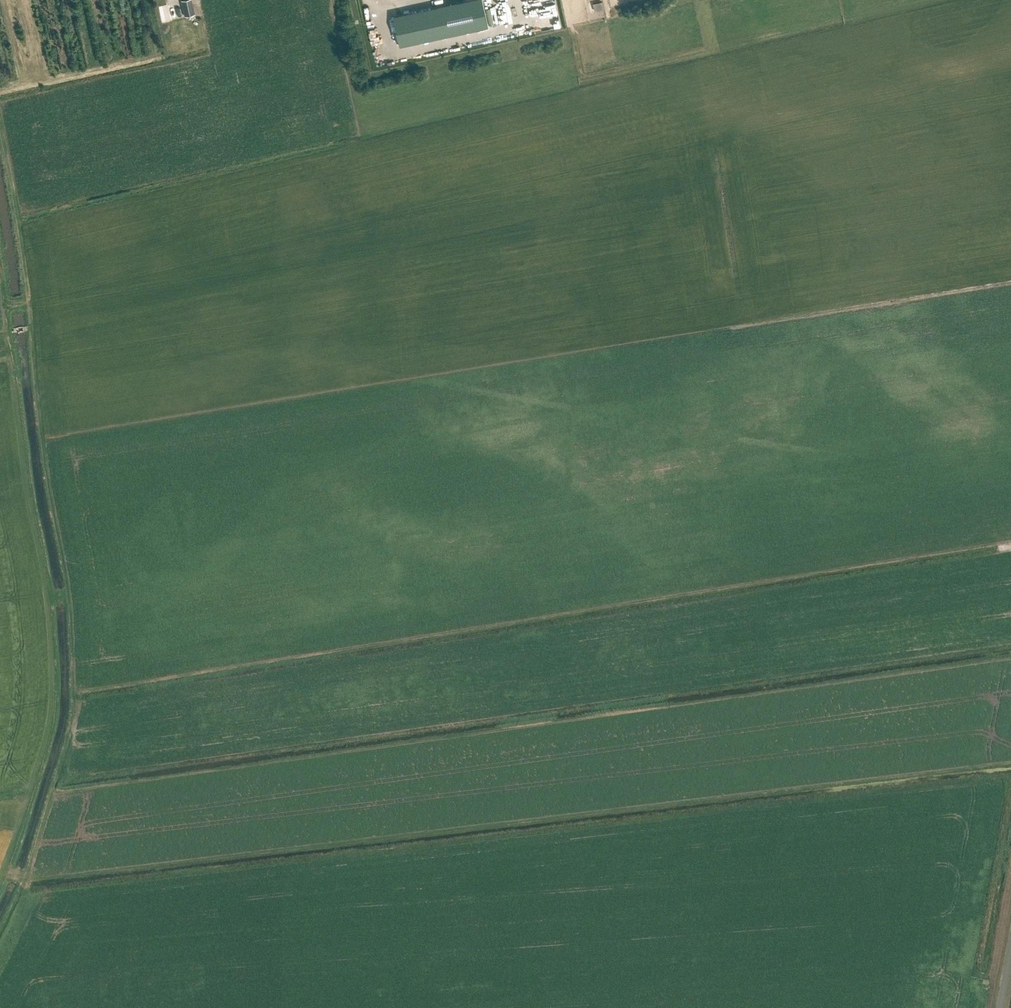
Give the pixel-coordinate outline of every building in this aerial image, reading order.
[(181,0),(184,16),(195,14),(192,0),(183,0),(181,0)] [(483,0),(463,0),(393,15),(401,45),(489,25),(483,0)]
